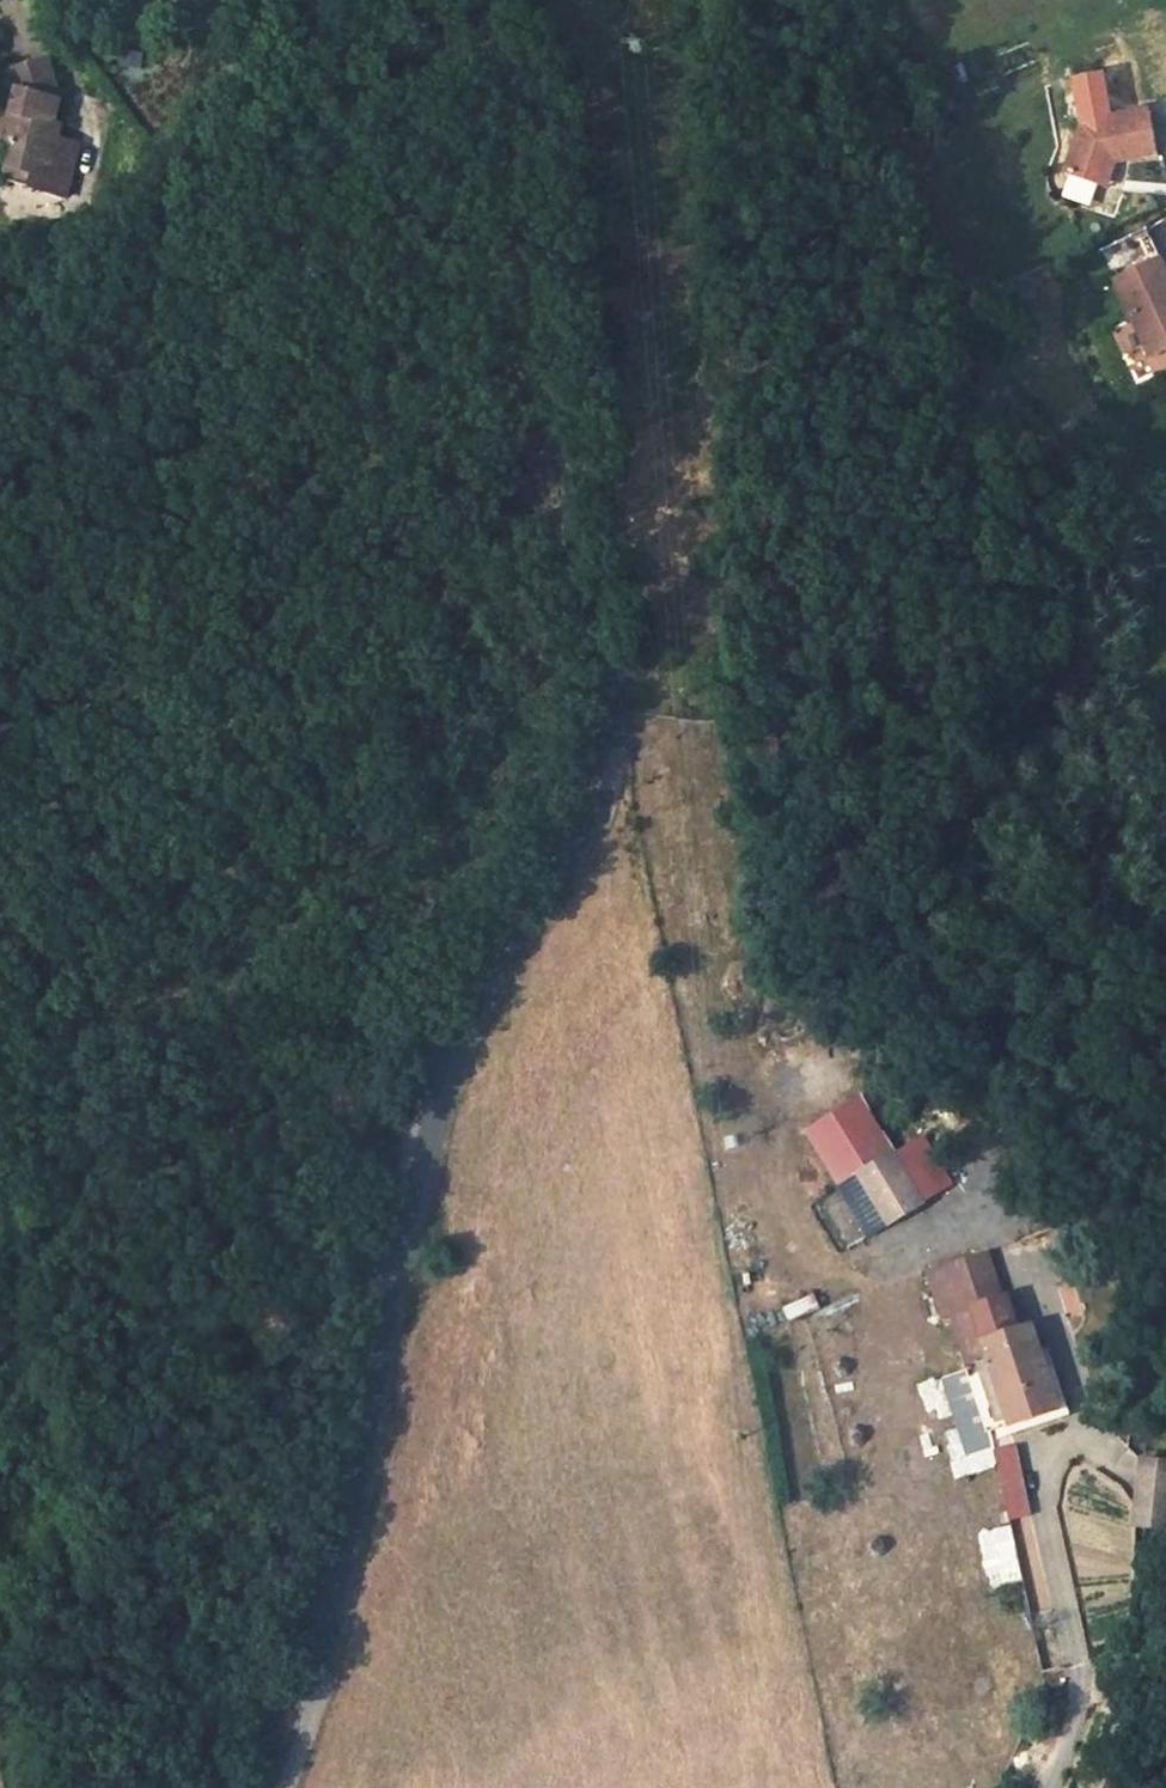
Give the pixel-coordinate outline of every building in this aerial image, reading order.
[(49,0),(30,0),(25,11),(7,26),(3,23),(0,22),(0,121),(1,122),(13,111),(6,103),(24,90),(18,81),(38,65),(34,62),(57,41),(73,13),(49,0)] [(1054,166),(1089,178),(1096,158),(1105,156),(1148,148),(1140,104),(1072,116),(1054,166)] [(1097,181),(1105,156),(1096,158),(1089,178),(1097,181)] [(1151,253),(1105,274),(1141,351),(1165,340),(1165,339),(1158,322),(1165,318),(1165,286),(1151,253)] [(798,1112),(832,1168),(886,1136),(852,1079),(798,1112)] [(918,1118),(888,1134),(918,1185),(948,1167),(918,1118)] [(862,1218),(918,1185),(888,1134),(886,1136),(832,1168),(862,1218)] [(993,1281),(981,1243),(938,1257),(933,1258),(946,1296),(965,1290),(993,1281)] [(938,1257),(935,1249),(922,1254),(937,1299),(946,1296),(933,1258),(938,1257)] [(1011,1313),(1000,1279),(993,1281),(965,1290),(976,1324),(981,1342),(1003,1408),(1053,1392),(1025,1308),(1011,1313)] [(963,1348),(981,1342),(976,1324),(965,1290),(946,1296),(962,1348),(963,1348)] [(814,1295),(782,1309),(788,1321),(820,1308),(814,1295)] [(958,1354),(934,1362),(960,1440),(984,1432),(979,1416),(958,1354)] [(1165,1512),(1165,1506),(1165,1448),(1133,1444),(1130,1490),(1128,1507),(1165,1512)] [(1017,1542),(1001,1545),(1008,1577),(1024,1574),(1017,1542)]
